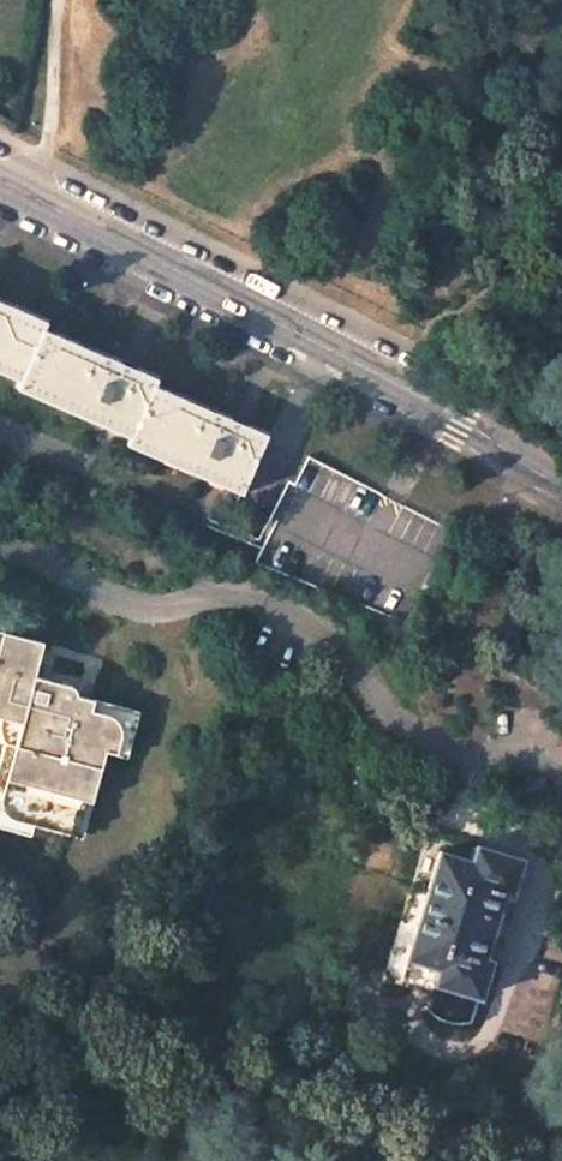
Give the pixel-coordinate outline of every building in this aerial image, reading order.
[(123,444),(237,492),(263,432),(223,416),(150,385),(150,380),(136,372),(105,359),(36,329),(38,323),(0,306),(0,373),(14,379),(11,387),(126,435),(123,444)] [(253,563),(351,603),(406,625),(425,584),(439,590),(451,563),(438,558),(450,532),(349,480),(302,457),(253,563)] [(104,757),(104,756),(110,758),(116,736),(117,730),(116,725),(113,720),(108,715),(91,711),(94,699),(77,695),(71,685),(36,673),(44,642),(0,630),(0,719),(21,726),(15,744),(7,742),(0,766),(0,805),(19,823),(35,826),(72,836),(81,803),(91,806),(104,757)] [(113,720),(116,725),(117,730),(116,736),(110,758),(125,761),(139,712),(94,699),(91,711),(108,715),(113,720)] [(0,734),(4,740),(7,742),(15,744),(21,726),(0,719),(0,733),(0,734)] [(82,838),(91,806),(81,803),(72,836),(82,838)] [(0,805),(0,827),(32,836),(35,826),(19,823),(0,805)] [(524,859),(475,844),(471,861),(439,851),(425,900),(409,894),(384,977),(434,992),(437,983),(482,997),(495,957),(487,955),(492,934),(498,935),(503,920),(498,917),(505,896),(513,898),(524,859)]
